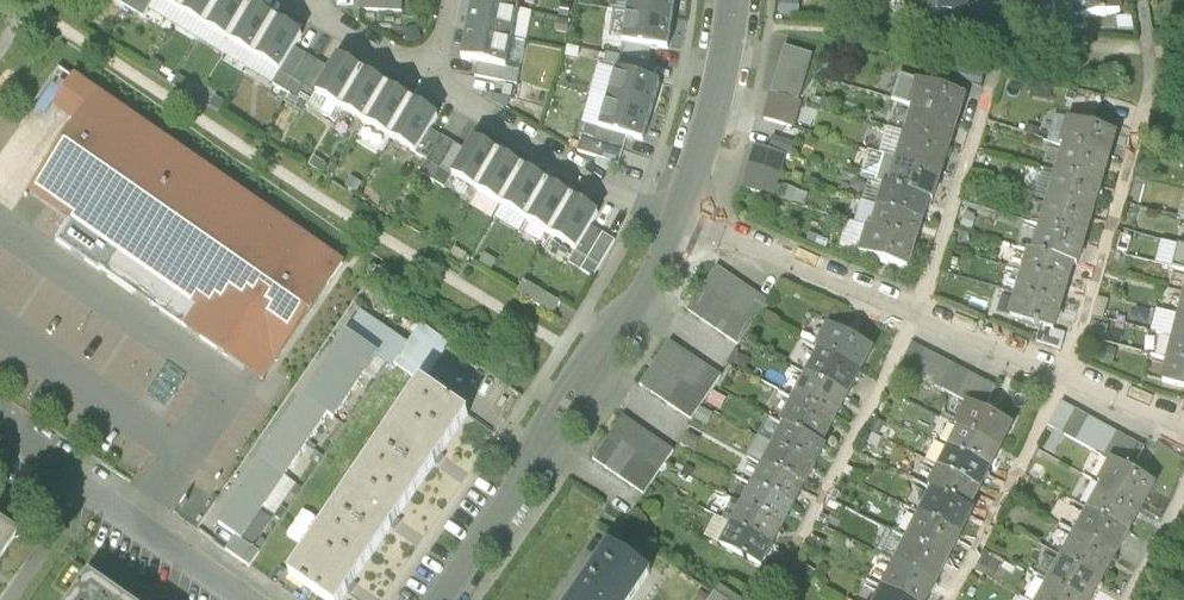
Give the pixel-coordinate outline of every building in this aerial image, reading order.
[(157,0),(114,0),(145,19),(157,0)] [(183,10),(189,0),(167,0),(183,10)] [(183,10),(208,25),(222,0),(189,0),(183,10)] [(244,0),(222,0),(208,25),(232,39),(252,5),(244,0)] [(404,0),(361,0),(360,13),(403,17),(404,0)] [(479,27),(523,37),(529,9),(491,0),(486,0),(479,27)] [(529,9),(531,0),(491,0),(529,9)] [(626,16),(670,24),(675,0),(629,0),(626,16)] [(965,0),(907,0),(910,17),(966,9),(965,0)] [(1118,0),(1072,0),(1075,19),(1119,13),(1118,0)] [(276,19),(252,5),(232,39),(256,54),(276,19)] [(1117,16),(1118,28),(1133,30),(1132,15),(1117,16)] [(665,53),(670,24),(626,16),(620,44),(651,50),(665,53)] [(301,34),(276,19),(256,54),(280,68),(301,34)] [(516,66),(523,37),(479,27),(473,56),(516,66)] [(615,68),(646,75),(651,50),(620,44),(615,68)] [(309,104),(330,69),(296,49),(275,84),(309,104)] [(786,49),(773,94),(798,102),(812,56),(786,49)] [(321,95),(347,110),(369,73),(343,58),(321,95)] [(519,71),(477,64),(475,77),(517,85),(519,71)] [(394,89),(369,73),(347,110),(372,125),(394,89)] [(622,73),(613,102),(655,115),(664,87),(622,73)] [(313,241),(79,80),(59,109),(79,122),(31,192),(75,222),(60,242),(107,275),(121,255),(181,297),(168,316),(230,359),(313,241)] [(907,107),(912,109),(957,124),(965,99),(916,83),(907,107)] [(419,104),(394,89),(372,125),(398,140),(419,104)] [(803,103),(798,102),(773,94),(765,119),(795,128),(803,103)] [(646,143),(655,115),(613,102),(604,130),(632,139),(646,143)] [(445,119),(419,104),(398,140),(423,156),(445,119)] [(912,109),(903,135),(948,150),(957,124),(912,109)] [(830,116),(816,111),(811,127),(825,132),(830,116)] [(1059,146),(1062,147),(1107,160),(1114,135),(1066,121),(1059,146)] [(623,168),(632,139),(604,130),(587,124),(578,153),(623,168)] [(903,135),(895,162),(939,176),(948,150),(903,135)] [(448,188),(467,151),(441,137),(422,175),(448,188)] [(456,177),(480,192),(502,157),(478,142),(456,177)] [(786,157),(754,147),(741,189),(773,198),(786,157)] [(1099,187),(1107,160),(1062,147),(1055,174),(1099,187)] [(526,172),(502,157),(480,192),(505,207),(526,172)] [(930,203),(939,176),(895,162),(886,188),(928,202),(930,203)] [(551,187),(526,172),(505,207),(529,222),(551,187)] [(1055,174),(1047,200),(1091,214),(1099,187),(1055,174)] [(575,202),(551,187),(529,222),(554,237),(575,202)] [(883,187),(876,209),(921,224),(928,202),(886,188),(883,187)] [(1047,200),(1039,227),(1084,240),(1091,214),(1047,200)] [(600,217),(575,202),(554,237),(578,252),(600,217)] [(876,209),(868,232),(913,247),(921,224),(876,209)] [(1076,266),(1084,240),(1039,227),(1031,253),(1072,265),(1076,266)] [(906,270),(913,247),(868,232),(864,230),(857,253),(906,270)] [(964,233),(961,242),(968,244),(971,235),(964,233)] [(1131,241),(1120,237),(1116,250),(1127,254),(1131,241)] [(1027,252),(1021,273),(1065,286),(1072,265),(1031,253),(1027,252)] [(1126,263),(1112,259),(1108,269),(1122,274),(1126,263)] [(715,268),(686,311),(737,346),(766,302),(715,268)] [(1021,273),(1014,295),(1059,308),(1065,286),(1021,273)] [(521,280),(516,291),(552,308),(557,297),(521,280)] [(1053,330),(1059,308),(1014,295),(1008,317),(1040,326),(1053,330)] [(787,306),(778,307),(778,316),(787,315),(787,306)] [(185,412),(203,382),(193,380),(168,365),(159,364),(161,353),(93,311),(87,340),(76,338),(96,350),(96,351),(113,362),(107,371),(116,373),(123,378),(139,352),(133,386),(170,409),(185,412)] [(363,315),(220,525),(241,540),(327,415),(334,420),(377,357),(388,364),(391,361),(395,365),(408,346),(363,315)] [(1174,337),(1183,339),(1183,316),(1180,315),(1174,337)] [(1065,333),(1053,330),(1040,326),(1036,342),(1060,349),(1065,333)] [(814,350),(818,352),(858,374),(870,351),(826,327),(814,350)] [(1169,358),(1183,362),(1183,339),(1174,337),(1169,358)] [(669,343),(640,385),(691,420),(720,377),(669,343)] [(899,368),(969,404),(983,411),(996,388),(911,345),(899,368)] [(1115,351),(1102,347),(1098,361),(1111,365),(1115,351)] [(88,429),(99,415),(15,352),(5,366),(88,429)] [(818,352),(804,376),(845,398),(858,374),(818,352)] [(740,356),(736,365),(744,369),(748,360),(740,356)] [(1169,358),(1163,380),(1183,386),(1183,362),(1169,358)] [(804,376),(791,400),(831,423),(845,398),(804,376)] [(424,385),(379,448),(424,480),(469,416),(424,385)] [(818,447),(831,423),(791,400),(778,425),(782,427),(818,447)] [(1048,426),(1109,459),(1130,471),(1143,447),(1061,402),(1048,426)] [(969,404),(958,424),(999,445),(1010,425),(983,411),(969,404)] [(699,410),(694,420),(706,426),(711,416),(699,410)] [(621,417),(592,459),(643,493),(672,451),(621,417)] [(883,426),(875,421),(869,431),(877,436),(883,426)] [(958,424),(947,445),(989,466),(999,445),(958,424)] [(823,449),(818,447),(782,427),(771,447),(812,469),(823,449)] [(947,445),(937,466),(978,487),(989,466),(947,445)] [(801,489),(812,469),(771,447),(761,467),(801,489)] [(379,448),(335,512),(380,543),(424,480),(379,448)] [(1097,482),(1100,484),(1140,506),(1153,483),(1130,471),(1109,459),(1097,482)] [(967,508),(978,487),(937,466),(926,487),(931,489),(967,508)] [(761,467),(750,487),(790,509),(801,489),(761,467)] [(864,476),(854,470),(850,477),(861,482),(864,476)] [(1100,484),(1086,509),(1126,531),(1140,506),(1100,484)] [(750,487),(739,507),(779,529),(790,509),(750,487)] [(931,489),(919,513),(960,535),(973,510),(967,508),(931,489)] [(739,507),(728,527),(768,549),(779,529),(739,507)] [(1086,509),(1073,532),(1113,554),(1126,531),(1086,509)] [(380,543),(335,512),(290,576),(325,599),(340,599),(380,543)] [(919,513),(906,538),(948,559),(960,535),(919,513)] [(757,569),(768,549),(728,527),(717,547),(757,569)] [(13,539),(0,530),(0,558),(13,539)] [(1073,532),(1060,557),(1100,579),(1113,554),(1073,532)] [(906,538),(894,562),(935,583),(948,559),(906,538)] [(575,599),(633,599),(650,574),(611,547),(575,599)] [(1046,581),(1080,599),(1088,599),(1100,579),(1060,557),(1046,581)] [(881,586),(908,599),(927,599),(935,583),(894,562),(881,586)] [(78,599),(120,599),(91,580),(78,599)] [(1036,599),(1080,599),(1046,581),(1036,599)] [(874,599),(908,599),(881,586),(874,599)]
